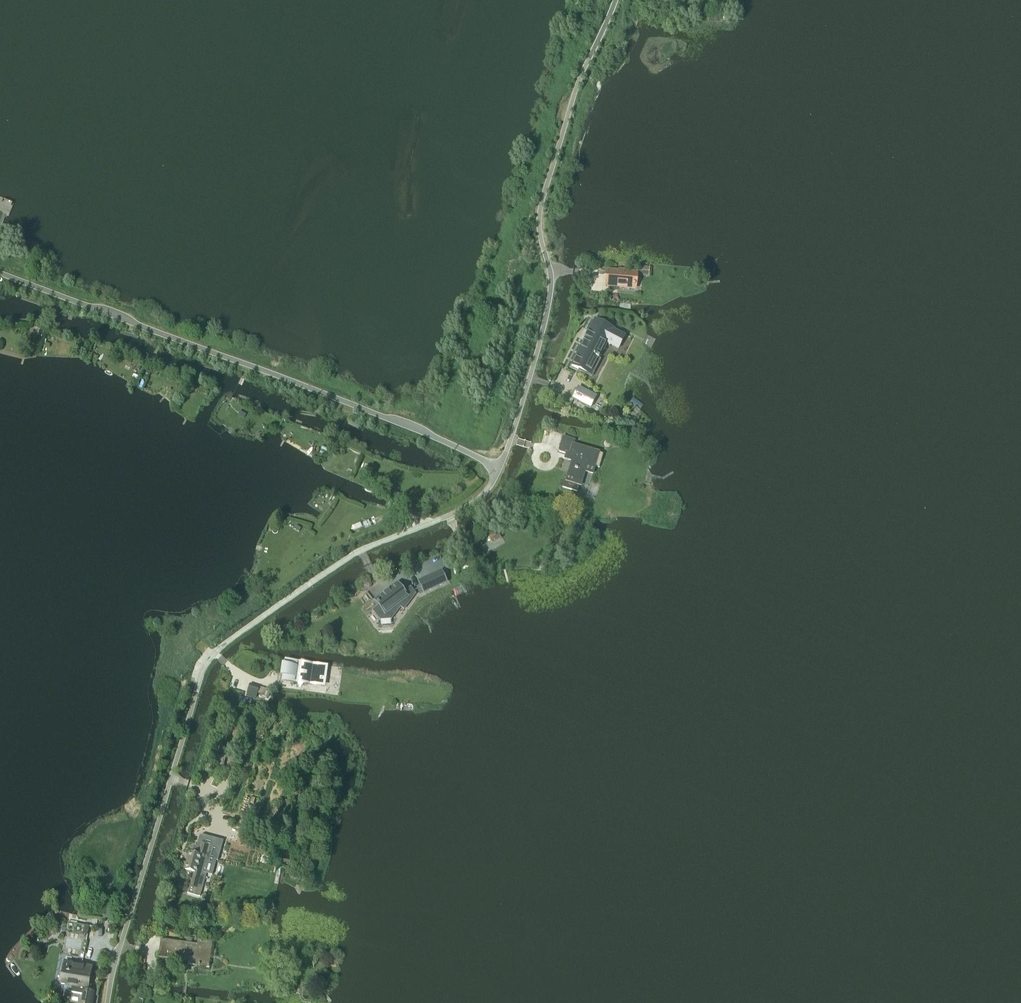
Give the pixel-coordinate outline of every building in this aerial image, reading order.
[(639,267),(638,275),(649,276),(649,267),(639,267)] [(638,274),(609,272),(607,286),(637,288),(638,274)] [(590,375),(607,343),(618,348),(624,337),(613,331),(613,330),(595,321),(572,366),(590,375)] [(572,398),(590,408),(596,397),(577,388),(572,398)] [(623,417),(621,424),(633,426),(634,419),(623,417)] [(565,480),(562,488),(578,492),(579,486),(582,487),(586,473),(592,475),(594,468),(599,453),(573,446),(575,441),(563,437),(558,452),(570,455),(569,460),(572,461),(568,477),(574,478),(573,482),(565,480)] [(365,529),(371,526),(368,520),(362,523),(365,529)] [(491,544),(501,539),(496,531),(487,536),(491,544)] [(419,582),(424,593),(446,583),(441,571),(419,582)] [(380,620),(380,628),(392,627),(391,619),(400,607),(404,610),(415,594),(410,588),(404,593),(397,584),(389,591),(388,591),(384,595),(383,594),(383,595),(375,601),(379,606),(373,611),(380,620)] [(282,675),(284,676),(284,681),(321,686),(324,666),(289,661),(288,666),(284,666),(283,673),(282,675)] [(268,697),(270,691),(250,684),(250,685),(248,690),(246,696),(255,699),(257,694),(268,697)] [(249,805),(246,813),(254,815),(256,807),(249,805)] [(192,853),(190,853),(185,871),(187,871),(185,877),(191,878),(187,893),(200,897),(201,893),(206,894),(218,848),(213,847),(215,843),(202,839),(199,850),(193,848),(192,853)] [(197,945),(161,940),(158,957),(189,962),(188,964),(209,967),(212,943),(198,940),(197,945)] [(280,954),(279,965),(290,966),(291,955),(280,954)] [(61,983),(73,985),(71,992),(83,994),(82,1002),(91,1002),(93,993),(85,991),(85,988),(88,988),(92,967),(65,962),(61,983)]
